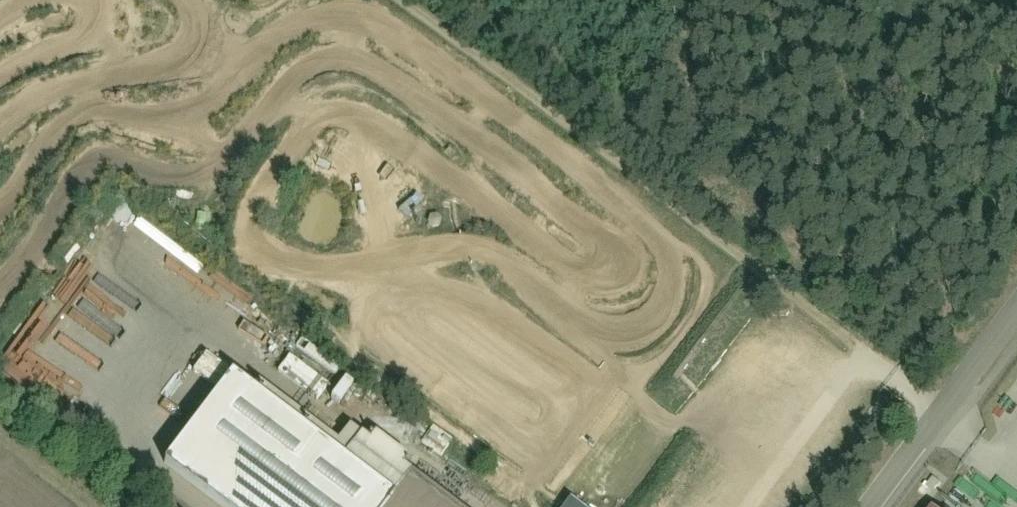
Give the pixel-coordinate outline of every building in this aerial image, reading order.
[(344,427),(332,444),(233,369),(161,464),(218,506),(450,506),(344,427)]
